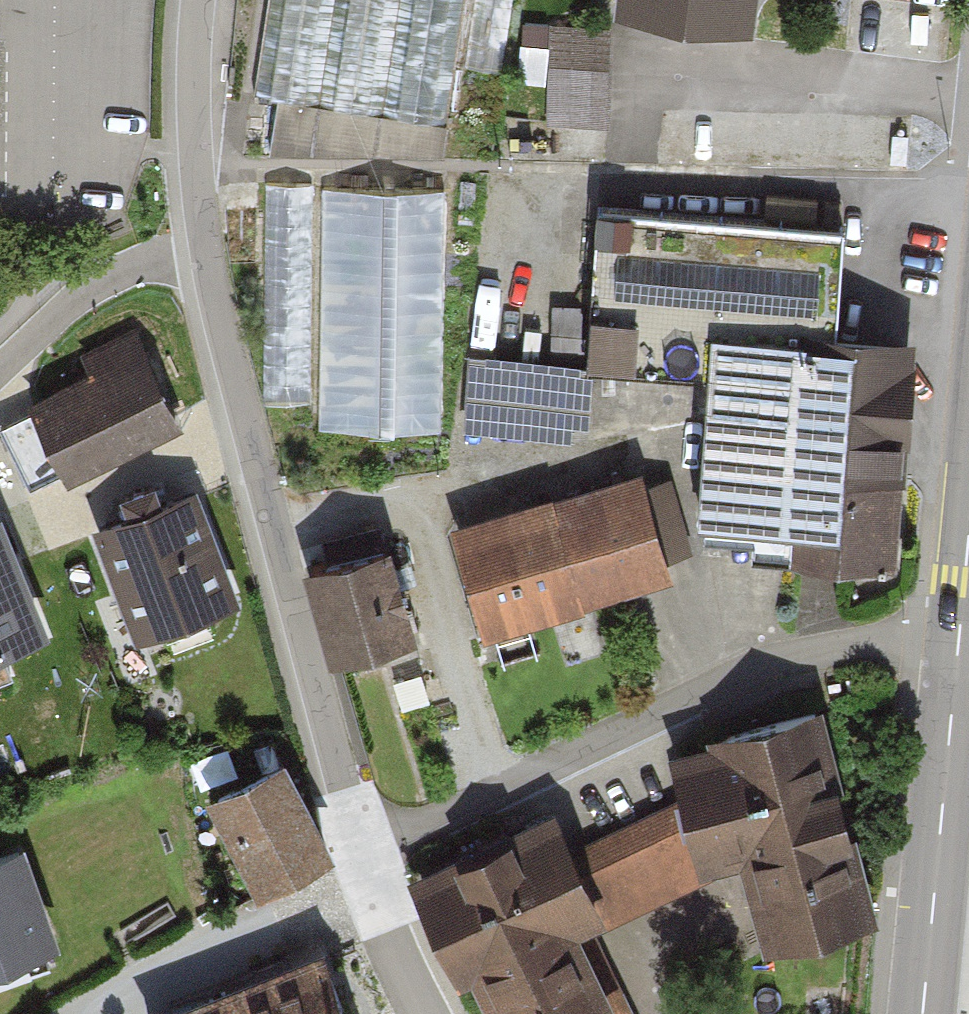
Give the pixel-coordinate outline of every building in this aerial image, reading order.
[(262,97),(449,123),(466,0),(275,0),(262,97)] [(472,73),(503,78),(515,0),(483,0),(472,73)] [(614,11),(747,29),(751,0),(615,0),(614,11)] [(615,29),(552,28),(550,124),(612,125),(615,29)] [(308,190),(269,189),(266,398),(305,399),(308,190)] [(448,193),(324,192),(321,428),(445,430),(448,193)] [(848,226),(603,212),(594,360),(710,367),(701,522),(792,527),(791,551),(909,558),(922,335),(842,330),(848,226)] [(0,414),(0,419),(31,488),(67,472),(72,486),(181,437),(132,327),(82,349),(93,373),(0,414)] [(592,368),(473,358),(467,429),(585,439),(592,368)] [(453,527),(486,636),(675,580),(642,470),(453,527)] [(196,490),(99,523),(136,632),(233,599),(196,490)] [(0,517),(0,657),(50,637),(1,517),(0,517)] [(392,543),(313,567),(339,655),(419,632),(392,543)] [(762,949),(882,918),(826,703),(709,734),(712,746),(670,757),(679,793),(698,867),(738,857),(742,871),(762,949)] [(281,770),(215,802),(259,892),(325,859),(281,770)] [(575,850),(608,921),(742,871),(738,857),(698,867),(679,793),(575,850)] [(608,921),(575,850),(556,809),(413,875),(459,973),(472,967),(494,1013),(623,1013),(619,1004),(585,931),(608,921)] [(0,858),(0,974),(61,953),(26,849),(0,858)] [(324,944),(147,1013),(352,1013),(324,944)] [(632,994),(619,1004),(623,1013),(641,1013),(632,994)]
